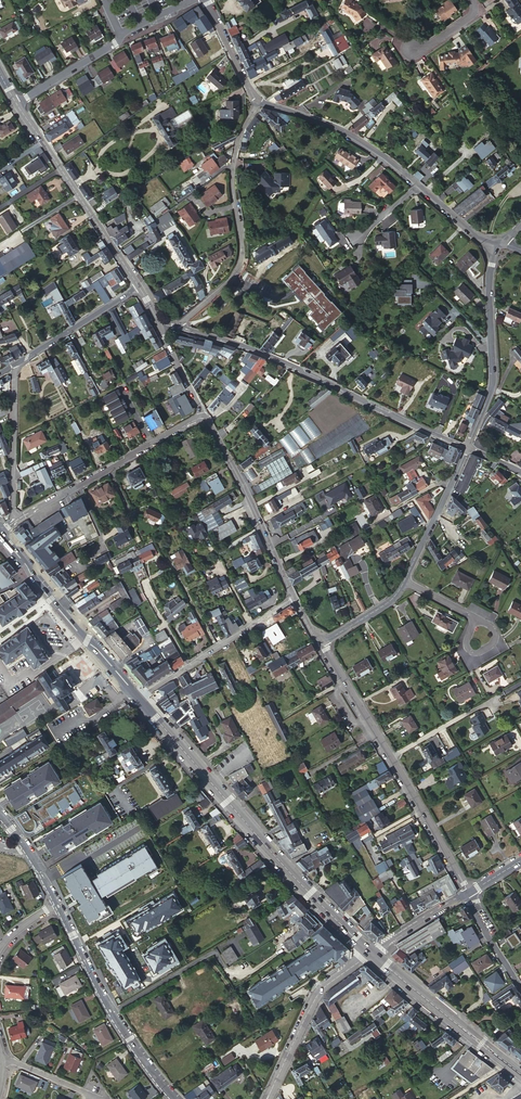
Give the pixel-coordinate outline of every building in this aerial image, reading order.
[(260,0),(237,0),(245,12),(260,1),(260,0)] [(317,15),(308,0),(307,0),(306,1),(306,0),(284,11),(280,13),(284,19),(304,9),(310,18),(317,15)] [(348,0),(344,0),(341,8),(346,10),(345,12),(352,15),(356,20),(362,16),(361,15),(364,12),(360,6),(353,2),(348,0)] [(450,13),(456,9),(450,0),(446,0),(443,2),(444,5),(435,11),(442,21),(444,21),(447,19),(448,17),(447,15),(450,13)] [(509,5),(511,4),(512,7),(511,8),(506,11),(511,18),(510,19),(513,23),(515,21),(517,24),(520,21),(520,7),(516,0),(505,0),(509,5)] [(212,27),(198,5),(173,22),(179,31),(186,26),(185,23),(189,21),(190,24),(194,21),(202,33),(208,30),(212,27)] [(224,24),(229,33),(237,29),(235,25),(237,25),(233,18),(224,24)] [(12,22),(0,29),(0,32),(3,38),(17,29),(12,22)] [(327,26),(325,23),(322,25),(317,27),(327,43),(337,38),(335,34),(332,36),(327,26)] [(486,28),(483,24),(475,31),(478,35),(476,36),(480,41),(482,39),(489,47),(498,39),(495,35),(496,34),(488,26),(486,28)] [(86,31),(89,38),(92,36),(95,42),(103,36),(96,25),(86,31)] [(284,50),(285,52),(287,50),(289,53),(293,51),(292,48),(302,42),(304,44),(308,41),(311,39),(307,33),(289,43),(282,46),(284,50)] [(177,46),(173,34),(160,39),(163,47),(165,46),(167,48),(168,49),(177,46)] [(235,47),(241,43),(249,38),(248,35),(239,40),(236,34),(230,37),(235,47)] [(282,46),(289,43),(284,34),(265,44),(262,39),(255,43),(257,47),(259,52),(260,54),(262,56),(262,58),(266,56),(274,51),(282,46)] [(71,37),(61,43),(65,50),(67,49),(68,50),(69,50),(71,53),(78,48),(76,45),(71,37)] [(154,37),(149,39),(152,47),(153,51),(158,49),(154,37)] [(344,49),(338,37),(337,38),(327,43),(329,47),(333,55),(344,49)] [(203,44),(199,38),(190,44),(198,56),(206,51),(202,44),(203,44)] [(241,61),(242,61),(248,57),(246,53),(257,47),(255,43),(255,42),(244,49),(237,52),(241,61)] [(235,47),(237,52),(244,49),(241,43),(235,47)] [(139,52),(135,44),(131,45),(137,63),(142,60),(139,52)] [(37,55),(46,49),(44,46),(35,51),(37,55)] [(276,55),(284,50),(282,46),(274,51),(276,55)] [(439,56),(439,65),(440,65),(440,70),(446,69),(446,65),(459,64),(460,63),(465,61),(470,67),(477,62),(472,56),(465,46),(458,50),(459,52),(458,53),(455,53),(455,52),(448,52),(448,54),(444,54),(444,55),(439,56)] [(395,62),(385,47),(371,56),(376,62),(380,59),(386,68),(395,62)] [(48,48),(46,49),(37,55),(35,56),(40,64),(48,59),(50,62),(55,58),(48,48)] [(114,60),(111,62),(117,72),(120,70),(119,67),(129,60),(123,51),(112,57),(114,60)] [(266,56),(268,60),(277,55),(276,55),(274,51),(266,56)] [(156,57),(159,67),(164,65),(161,56),(160,57),(160,55),(156,57)] [(242,61),(244,67),(262,58),(262,56),(252,61),(250,57),(248,57),(242,61)] [(247,75),(250,79),(257,75),(254,70),(258,68),(259,69),(259,70),(263,68),(265,71),(272,68),(270,64),(269,63),(267,60),(268,60),(266,56),(262,58),(244,67),(248,74),(247,75)] [(337,58),(332,61),(336,69),(345,63),(342,56),(338,58),(337,58)] [(33,72),(24,57),(15,63),(24,78),(33,72)] [(99,76),(94,79),(98,85),(103,82),(103,83),(113,76),(107,67),(97,73),(99,76)] [(218,72),(214,69),(206,78),(219,88),(225,81),(217,74),(218,72)] [(176,85),(179,83),(191,75),(187,70),(173,80),(176,85)] [(478,73),(468,81),(473,87),(483,78),(478,73)] [(431,74),(424,79),(426,82),(423,84),(433,98),(443,91),(431,74)] [(283,82),(286,86),(293,82),(291,78),(283,82)] [(98,85),(94,79),(89,82),(88,79),(78,86),(84,95),(93,89),(93,88),(98,85)] [(301,80),(299,82),(295,84),(287,89),(273,98),(275,102),(281,98),(282,100),(305,86),(301,80)] [(349,91),(339,88),(339,89),(337,94),(334,93),(332,100),(337,102),(338,102),(341,100),(343,100),(344,99),(345,100),(349,104),(349,106),(352,109),(359,102),(351,94),(348,93),(349,91)] [(65,98),(68,96),(65,90),(61,92),(60,90),(50,97),(56,106),(61,102),(63,105),(67,103),(65,100),(66,100),(65,98)] [(396,97),(397,96),(393,92),(368,111),(365,113),(366,114),(370,119),(392,100),(396,97)] [(56,106),(50,97),(39,103),(40,105),(37,108),(40,113),(44,111),(45,113),(56,106)] [(402,103),(396,97),(392,100),(397,107),(402,103)] [(365,106),(365,107),(367,106),(372,99),(371,98),(363,104),(365,106)] [(367,110),(375,104),(372,99),(367,106),(365,107),(367,110)] [(143,108),(148,104),(146,100),(140,104),(143,108)] [(238,100),(228,101),(228,106),(227,106),(227,117),(238,117),(238,100)] [(285,124),(291,116),(262,107),(258,113),(280,132),(286,124),(285,124)] [(188,109),(169,121),(175,131),(194,119),(188,109)] [(43,135),(48,142),(73,126),(73,125),(79,121),(72,110),(66,114),(66,117),(53,125),(55,128),(51,130),(43,135)] [(118,117),(122,123),(130,117),(126,112),(118,117)] [(175,131),(169,121),(168,120),(165,120),(163,121),(159,114),(153,118),(170,146),(176,142),(174,138),(176,137),(175,135),(176,135),(176,132),(175,131)] [(366,114),(363,116),(368,122),(363,125),(365,128),(370,124),(372,122),(370,119),(366,114)] [(354,134),(354,133),(363,125),(368,122),(363,116),(350,126),(349,130),(354,134)] [(259,121),(255,117),(253,119),(248,127),(246,130),(244,133),(243,135),(248,137),(250,133),(252,131),(253,129),(259,121)] [(2,137),(14,129),(9,121),(0,126),(0,134),(2,137)] [(422,131),(418,125),(409,132),(411,134),(415,132),(418,135),(422,131)] [(234,139),(237,132),(212,145),(214,150),(215,149),(220,150),(222,146),(234,139)] [(52,147),(56,152),(63,147),(67,154),(84,143),(78,135),(62,146),(59,142),(52,147)] [(483,157),(499,144),(497,142),(494,137),(489,141),(488,141),(483,145),(481,142),(473,148),(478,153),(479,152),(483,157)] [(268,146),(272,151),(278,146),(274,141),(268,146)] [(428,145),(424,141),(415,151),(431,165),(438,157),(433,153),(430,156),(423,150),(428,145)] [(225,158),(232,153),(233,148),(222,156),(221,155),(217,158),(213,161),(218,168),(226,162),(227,160),(225,158)] [(341,148),(335,157),(352,168),(358,158),(353,155),(353,156),(341,148)] [(490,156),(485,160),(491,167),(501,160),(496,153),(491,157),(490,156)] [(23,168),(28,175),(37,169),(40,174),(46,170),(43,165),(49,161),(43,154),(38,157),(39,158),(23,168)] [(189,156),(178,161),(183,170),(194,165),(189,156)] [(299,159),(308,171),(312,169),(303,156),(299,159)] [(214,172),(218,168),(213,161),(210,158),(205,162),(214,172)] [(512,160),(510,162),(484,183),(489,188),(496,182),(497,183),(503,178),(502,177),(509,171),(509,170),(516,164),(512,160)] [(64,166),(73,180),(79,176),(70,162),(64,166)] [(205,162),(201,165),(203,168),(204,168),(210,175),(214,172),(205,162)] [(203,168),(194,174),(196,177),(192,180),(195,184),(202,180),(210,175),(204,168),(203,168)] [(319,177),(329,188),(330,187),(336,182),(326,171),(319,177)] [(416,171),(413,175),(419,181),(423,177),(416,171)] [(17,184),(9,172),(2,176),(1,173),(0,174),(0,180),(7,191),(17,184)] [(260,178),(256,183),(265,191),(266,191),(270,196),(274,192),(281,192),(281,187),(283,187),(283,186),(291,185),(291,173),(275,173),(275,179),(274,180),(266,172),(261,177),(260,178)] [(393,185),(379,172),(367,186),(372,190),(376,186),(378,188),(380,186),(387,192),(393,185)] [(468,177),(464,174),(452,185),(455,189),(458,186),(463,191),(464,190),(466,188),(467,189),(470,187),(473,184),(472,183),(473,182),(468,177)] [(78,187),(87,200),(93,196),(84,184),(78,187)] [(214,184),(203,192),(199,195),(207,206),(212,203),(211,202),(215,199),(221,194),(214,184)] [(49,199),(40,185),(27,195),(31,201),(36,198),(41,204),(49,199)] [(117,195),(111,185),(102,191),(104,194),(101,196),(105,203),(117,195)] [(484,188),(481,185),(451,209),(460,216),(477,203),(485,196),(483,193),(481,191),(484,188)] [(132,192),(121,199),(123,206),(125,210),(132,205),(130,202),(136,197),(132,192)] [(88,201),(91,206),(99,201),(96,196),(88,201)] [(155,215),(160,212),(166,207),(170,204),(164,197),(150,208),(155,215)] [(342,203),(339,203),(338,211),(342,211),(342,213),(349,213),(349,216),(352,216),(353,214),(360,214),(360,203),(342,202),(342,203)] [(190,203),(179,210),(182,215),(190,226),(199,218),(195,212),(192,208),(193,207),(190,203)] [(419,209),(409,211),(410,224),(421,223),(419,209)] [(0,215),(0,220),(2,223),(1,224),(7,233),(16,227),(6,211),(0,215)] [(161,232),(175,223),(167,211),(154,221),(156,225),(161,232)] [(52,223),(50,226),(51,229),(51,230),(55,237),(69,229),(59,213),(49,218),(52,223)] [(226,218),(221,219),(221,220),(216,221),(208,222),(210,234),(222,232),(228,231),(226,218)] [(324,219),(314,225),(324,240),(325,239),(329,246),(337,241),(333,234),(334,233),(331,229),(328,223),(327,223),(324,219)] [(145,224),(149,232),(155,228),(154,226),(156,225),(154,221),(154,220),(145,224)] [(112,239),(124,232),(128,230),(126,226),(119,230),(117,227),(113,229),(111,226),(105,229),(112,239)] [(155,228),(149,232),(155,243),(161,239),(158,234),(155,228)] [(127,238),(124,232),(112,239),(116,245),(127,238)] [(149,244),(154,241),(149,232),(144,235),(149,244)] [(392,232),(381,233),(381,237),(379,237),(373,237),(374,245),(382,244),(382,249),(393,247),(392,232)] [(185,268),(188,266),(190,270),(152,294),(155,298),(166,291),(168,294),(187,282),(185,279),(189,276),(196,287),(194,288),(199,296),(197,297),(201,301),(204,298),(202,285),(195,273),(204,268),(199,259),(192,263),(175,234),(174,235),(172,233),(166,236),(168,239),(185,268)] [(78,251),(68,234),(58,240),(61,245),(57,247),(61,254),(66,251),(69,256),(78,251)] [(276,243),(275,241),(267,246),(266,243),(251,252),(258,263),(292,242),(288,235),(282,239),(276,243)] [(27,241),(0,258),(0,261),(8,273),(35,255),(27,241)] [(440,244),(429,255),(437,264),(448,252),(440,244)] [(217,263),(219,262),(230,255),(231,250),(228,245),(208,257),(210,261),(209,262),(212,268),(218,265),(218,264),(217,263)] [(106,246),(102,249),(90,256),(85,260),(84,260),(87,264),(100,256),(104,262),(112,256),(106,246)] [(141,246),(127,256),(129,260),(144,250),(141,246)] [(85,260),(90,256),(87,251),(81,255),(85,260)] [(468,252),(455,264),(463,272),(469,266),(468,266),(475,259),(468,252)] [(298,265),(283,279),(294,292),(301,299),(312,311),(309,314),(323,330),(342,312),(331,301),(330,301),(324,294),(298,265)] [(124,278),(117,267),(104,276),(109,284),(111,287),(124,278)] [(349,267),(333,276),(339,285),(344,282),(346,283),(349,288),(359,283),(349,267)] [(102,277),(104,276),(101,271),(89,278),(92,283),(97,280),(102,277)] [(102,277),(97,280),(103,288),(107,285),(102,277)] [(84,281),(87,286),(91,283),(92,283),(89,278),(84,281)] [(104,303),(110,299),(103,288),(97,280),(92,283),(91,283),(94,288),(104,303)] [(53,281),(41,289),(45,295),(56,287),(53,281)] [(87,286),(64,301),(70,312),(73,310),(70,304),(86,294),(85,293),(94,288),(91,283),(87,286)] [(400,283),(400,288),(394,288),(394,294),(389,294),(394,294),(394,301),(409,301),(410,294),(414,294),(411,294),(410,294),(410,288),(411,288),(411,283),(403,283),(400,283)] [(461,283),(453,291),(465,303),(473,295),(461,283)] [(0,295),(0,298),(3,303),(7,301),(18,294),(20,298),(23,296),(18,284),(1,294),(0,295)] [(57,303),(70,325),(76,322),(70,312),(64,301),(63,302),(62,300),(57,303)] [(151,325),(141,308),(138,309),(141,314),(134,318),(138,327),(130,332),(132,335),(137,333),(141,331),(151,325)] [(439,321),(445,315),(437,308),(431,313),(420,324),(423,326),(419,330),(421,332),(420,333),(422,334),(422,333),(424,335),(428,331),(433,336),(437,331),(435,329),(439,325),(438,324),(440,322),(439,321)] [(503,320),(510,323),(511,319),(518,322),(520,315),(520,313),(509,308),(503,320)] [(110,311),(109,311),(112,317),(117,315),(114,309),(110,311)] [(237,324),(242,313),(236,310),(230,321),(237,324)] [(117,315),(112,317),(122,335),(127,333),(117,315)] [(284,331),(290,323),(286,320),(280,328),(284,331)] [(230,321),(225,333),(231,336),(237,324),(230,321)] [(109,325),(97,331),(103,341),(114,335),(111,331),(112,330),(109,325)] [(162,346),(151,325),(141,331),(146,339),(148,338),(155,350),(162,346)] [(344,325),(330,337),(333,341),(347,328),(344,325)] [(103,341),(97,331),(92,334),(98,346),(104,343),(103,341)] [(259,349),(270,353),(274,348),(272,346),(279,336),(273,331),(259,349)] [(299,341),(298,342),(306,347),(314,340),(300,331),(296,338),(299,341)] [(6,341),(7,342),(18,338),(14,333),(3,337),(0,338),(0,343),(6,341)] [(118,338),(121,345),(130,339),(127,333),(122,335),(117,337),(118,338)] [(272,346),(274,348),(284,335),(282,333),(279,336),(272,346)] [(174,341),(191,345),(194,336),(189,335),(188,338),(176,335),(174,341)] [(202,352),(215,355),(222,346),(210,343),(211,341),(194,336),(191,345),(202,348),(202,352)] [(447,348),(441,350),(442,354),(443,358),(446,357),(450,367),(452,368),(455,367),(456,365),(457,365),(456,362),(460,360),(463,355),(467,357),(473,346),(467,342),(468,339),(463,337),(461,340),(455,337),(452,344),(452,350),(450,349),(448,350),(447,348)] [(79,357),(71,340),(65,344),(71,355),(72,355),(74,360),(79,357)] [(342,345),(339,342),(326,354),(330,359),(331,358),(337,364),(349,353),(345,349),(342,345)] [(18,347),(16,344),(8,348),(11,352),(14,358),(22,353),(18,347)] [(227,358),(235,348),(225,344),(224,344),(222,346),(215,355),(214,355),(217,357),(220,353),(223,355),(227,358)] [(516,346),(511,351),(520,364),(520,353),(516,346)] [(110,362),(113,360),(107,349),(104,351),(110,362)] [(167,355),(165,350),(153,357),(155,362),(166,356),(167,355)] [(14,358),(11,352),(0,359),(0,361),(1,362),(7,363),(14,358)] [(250,368),(259,357),(250,353),(247,352),(245,358),(240,364),(240,367),(241,368),(245,364),(250,368)] [(166,356),(155,362),(153,363),(156,369),(158,368),(159,370),(170,364),(166,356)] [(79,357),(74,360),(82,373),(87,370),(79,357)] [(255,372),(264,360),(259,357),(250,368),(255,372)] [(53,368),(48,358),(37,365),(41,374),(47,371),(48,372),(51,370),(52,372),(49,374),(56,386),(62,383),(61,383),(53,368)] [(142,359),(132,365),(134,368),(144,362),(142,359)] [(134,368),(136,372),(148,365),(146,361),(144,362),(134,368)] [(248,381),(255,372),(250,368),(245,364),(241,368),(240,369),(245,374),(243,377),(248,381)] [(59,365),(53,368),(61,383),(67,379),(59,365)] [(211,369),(210,371),(215,376),(220,371),(222,370),(218,367),(217,367),(214,366),(211,369)] [(191,382),(194,388),(202,379),(201,378),(209,370),(205,367),(191,382)] [(369,367),(363,372),(366,375),(372,369),(369,367)] [(101,380),(100,385),(102,389),(108,385),(106,382),(115,377),(111,369),(101,375),(104,378),(101,380)] [(136,373),(138,376),(141,381),(148,378),(146,375),(143,375),(141,370),(136,373)] [(173,396),(179,393),(185,389),(176,371),(170,374),(175,384),(168,388),(173,396)] [(215,376),(222,382),(227,377),(220,371),(215,376)] [(387,371),(381,377),(385,380),(390,375),(387,371)] [(148,378),(141,381),(144,387),(147,386),(146,384),(158,378),(157,374),(148,378)] [(274,385),(279,380),(276,378),(275,380),(267,374),(264,379),(268,381),(274,385)] [(0,379),(0,386),(9,381),(10,376),(7,375),(0,379)] [(359,375),(354,380),(362,388),(369,382),(363,375),(361,377),(359,375)] [(396,384),(401,386),(404,388),(402,392),(407,395),(414,381),(400,375),(396,384)] [(34,377),(29,378),(33,391),(38,390),(39,393),(40,392),(38,382),(36,382),(34,377)] [(224,388),(207,407),(212,411),(221,400),(225,405),(233,396),(224,388)] [(310,409),(332,392),(324,388),(307,402),(310,405),(308,406),(310,409)] [(117,389),(102,397),(117,423),(131,415),(130,413),(127,415),(126,413),(123,408),(122,406),(125,404),(123,400),(120,402),(119,400),(116,395),(115,393),(118,391),(117,389)] [(485,393),(483,392),(478,390),(469,410),(467,409),(466,412),(468,413),(465,419),(467,420),(468,421),(472,423),(485,393)] [(438,393),(437,395),(433,393),(428,402),(437,407),(438,405),(443,408),(449,397),(440,393),(440,394),(438,393)] [(185,395),(175,400),(179,407),(177,408),(180,414),(191,408),(185,395)] [(498,399),(487,412),(492,416),(505,423),(507,417),(501,414),(503,413),(497,409),(503,403),(498,399)] [(242,413),(245,416),(254,406),(251,403),(245,409),(246,409),(242,413)] [(9,413),(10,404),(1,406),(4,415),(9,413)] [(144,417),(150,428),(162,422),(155,409),(152,410),(153,412),(144,417)] [(506,426),(507,424),(505,423),(492,416),(487,412),(486,413),(484,416),(478,428),(482,430),(488,421),(490,422),(503,429),(502,431),(507,433),(510,428),(506,426)] [(67,418),(76,434),(81,432),(73,418),(71,416),(67,418)] [(299,423),(311,439),(320,432),(308,416),(299,423)] [(465,419),(463,418),(462,418),(460,422),(455,433),(461,435),(464,430),(463,429),(465,424),(467,420),(465,419)] [(135,424),(131,426),(130,423),(123,427),(129,438),(134,435),(133,434),(135,433),(139,431),(135,424)] [(301,446),(310,439),(298,425),(289,432),(301,446)] [(268,444),(269,443),(255,426),(250,429),(264,446),(268,444)] [(5,454),(9,453),(9,450),(0,427),(0,443),(2,448),(5,454)] [(113,430),(117,437),(118,440),(122,438),(120,435),(116,428),(113,430)] [(41,431),(23,440),(28,449),(45,441),(41,431)] [(423,442),(427,436),(418,432),(416,432),(403,441),(404,442),(406,441),(407,443),(414,437),(423,442)] [(290,454),(299,448),(288,433),(279,439),(290,454)] [(109,446),(106,441),(105,441),(102,435),(98,437),(98,439),(97,440),(95,437),(91,440),(97,452),(102,449),(102,450),(109,446)] [(387,436),(363,450),(364,450),(365,453),(367,455),(376,450),(378,455),(387,449),(386,447),(391,443),(387,436)] [(190,437),(181,442),(190,458),(199,453),(190,437)] [(358,450),(352,439),(348,441),(353,453),(358,450)] [(447,450),(447,449),(441,447),(441,448),(437,447),(438,445),(432,442),(427,453),(441,459),(442,457),(447,450)] [(255,451),(239,464),(243,469),(271,447),(268,444),(264,446),(255,451)] [(41,459),(49,455),(60,450),(57,445),(38,453),(41,459)] [(460,449),(449,445),(447,449),(447,450),(452,452),(451,456),(447,454),(445,459),(444,460),(449,462),(450,460),(456,462),(460,452),(460,449)] [(452,452),(447,450),(442,457),(445,459),(447,454),(451,456),(452,452)] [(264,465),(275,456),(271,451),(255,463),(259,469),(264,465)] [(492,470),(498,464),(471,454),(469,454),(467,459),(466,459),(466,460),(461,470),(459,475),(464,477),(470,466),(482,470),(484,467),(486,468),(492,470)] [(258,484),(261,490),(292,473),(282,455),(276,458),(275,456),(264,465),(271,476),(258,484)] [(419,456),(400,467),(403,472),(422,462),(419,456)] [(81,457),(73,462),(75,466),(71,468),(75,475),(87,468),(81,457)] [(45,467),(45,468),(49,466),(52,465),(49,459),(43,462),(44,466),(45,467)] [(21,476),(44,466),(43,462),(42,461),(19,471),(21,476)] [(52,465),(49,466),(53,476),(65,470),(63,464),(62,465),(60,461),(52,465)] [(204,467),(206,466),(203,461),(191,468),(195,476),(206,471),(204,467)] [(38,477),(48,473),(45,468),(45,467),(35,471),(38,477)] [(137,488),(142,484),(140,480),(145,478),(139,467),(129,473),(128,473),(127,475),(127,477),(132,486),(134,488),(135,488),(137,488)] [(417,476),(412,468),(405,472),(411,481),(417,492),(428,486),(422,477),(418,479),(415,480),(414,478),(417,476)] [(492,470),(486,468),(472,481),(474,483),(475,484),(477,486),(492,470)] [(283,486),(288,483),(293,480),(294,481),(295,482),(302,478),(298,470),(280,481),(283,486)] [(497,470),(489,477),(492,480),(495,478),(501,484),(506,479),(497,470)] [(216,473),(199,482),(199,483),(199,485),(200,486),(200,487),(205,491),(209,489),(209,488),(211,487),(214,494),(224,488),(216,473)] [(10,495),(7,488),(9,487),(7,482),(8,482),(6,477),(0,479),(0,488),(4,497),(10,495)] [(39,480),(30,484),(31,487),(27,488),(28,489),(27,490),(29,495),(43,489),(39,480)] [(417,492),(411,481),(406,484),(407,485),(412,494),(417,492)] [(171,491),(172,494),(178,491),(185,487),(188,486),(186,482),(171,491)] [(325,493),(324,494),(326,497),(328,501),(330,499),(332,502),(345,495),(346,498),(352,495),(344,482),(325,493)] [(508,487),(515,496),(510,500),(514,504),(520,499),(520,489),(515,482),(508,487)] [(107,483),(91,492),(97,503),(114,494),(107,483)] [(367,494),(361,484),(354,488),(360,498),(367,494)] [(408,496),(412,494),(407,485),(405,486),(406,488),(404,490),(408,496)] [(293,487),(267,501),(268,502),(264,504),(268,512),(272,510),(273,512),(281,507),(280,504),(282,503),(279,499),(286,496),(288,498),(297,493),(293,487)] [(325,493),(322,489),(315,494),(319,501),(326,497),(324,494),(325,493)] [(395,504),(408,496),(404,490),(397,494),(396,494),(391,497),(392,498),(395,503),(395,504)] [(233,492),(206,507),(210,514),(211,513),(217,510),(231,501),(236,498),(233,492)] [(431,498),(427,492),(420,496),(415,499),(429,519),(432,512),(428,506),(430,505),(427,500),(431,498)] [(374,495),(364,501),(372,515),(382,510),(374,495)] [(450,495),(445,507),(448,508),(446,512),(453,515),(456,509),(459,513),(460,512),(464,515),(458,521),(461,524),(467,518),(471,515),(477,511),(472,505),(466,509),(459,503),(450,495)] [(3,498),(0,500),(0,510),(2,516),(8,513),(7,509),(8,508),(5,501),(4,501),(3,498)] [(73,520),(87,512),(81,498),(65,506),(69,514),(73,520)] [(303,500),(270,519),(274,528),(289,519),(291,523),(294,520),(293,517),(304,511),(303,509),(307,507),(303,500)] [(414,505),(409,509),(412,514),(397,523),(402,532),(413,526),(417,524),(413,516),(419,513),(414,505)] [(69,514),(65,506),(58,510),(59,511),(63,518),(69,514)] [(206,507),(196,513),(201,522),(207,533),(213,529),(219,540),(236,530),(230,519),(224,523),(217,526),(215,521),(211,513),(210,514),(206,507)] [(148,508),(144,515),(156,521),(155,521),(158,522),(160,522),(163,516),(162,514),(148,508)] [(391,513),(392,514),(394,518),(402,513),(399,508),(391,513)] [(217,510),(211,513),(215,521),(220,517),(217,510)] [(18,537),(24,543),(46,529),(50,527),(54,524),(63,518),(59,511),(37,525),(38,526),(34,529),(27,520),(23,522),(13,530),(18,537)] [(474,519),(477,524),(483,520),(477,511),(471,515),(467,518),(468,519),(471,517),(473,519),(474,519)] [(217,526),(224,523),(220,517),(215,521),(217,526)] [(327,517),(317,522),(322,530),(331,525),(327,517)] [(479,530),(481,531),(488,527),(483,520),(477,524),(480,529),(479,530)] [(354,521),(347,525),(349,529),(357,525),(354,521)] [(201,539),(208,535),(207,533),(201,522),(194,526),(193,524),(190,526),(189,525),(187,526),(187,527),(185,528),(188,535),(191,534),(194,539),(197,537),(197,536),(198,535),(201,539)] [(124,524),(117,528),(119,532),(114,535),(113,537),(117,545),(127,539),(128,540),(132,538),(128,531),(129,530),(126,523),(124,524)] [(357,525),(349,529),(352,534),(359,530),(357,525)] [(488,545),(497,540),(495,537),(494,535),(488,527),(481,531),(487,540),(485,541),(488,545)] [(24,543),(30,550),(45,541),(50,537),(48,534),(46,529),(24,543)] [(312,530),(290,541),(295,551),(300,549),(299,548),(311,542),(311,543),(318,540),(312,530)] [(250,543),(255,555),(264,550),(256,532),(249,535),(245,537),(246,537),(244,538),(246,542),(251,540),(252,542),(250,543)] [(340,550),(337,552),(346,569),(352,566),(348,557),(351,553),(353,551),(364,545),(358,535),(339,546),(340,550)] [(407,535),(393,544),(396,548),(397,548),(400,553),(413,546),(407,535)] [(429,539),(426,546),(431,555),(437,551),(429,539)] [(45,541),(30,550),(42,565),(59,555),(45,541)] [(138,555),(142,561),(157,554),(152,544),(144,548),(139,551),(141,553),(138,555)] [(396,548),(393,544),(379,554),(383,560),(386,561),(400,553),(397,548),(396,548)] [(456,547),(453,549),(448,553),(452,559),(454,561),(456,563),(463,556),(456,547)] [(335,549),(326,554),(330,561),(331,560),(334,558),(336,563),(337,565),(339,564),(346,578),(349,576),(346,569),(337,552),(335,549)] [(132,566),(142,561),(138,555),(141,553),(139,551),(139,550),(136,551),(133,552),(132,551),(126,554),(127,555),(129,559),(132,566)] [(59,587),(71,580),(65,571),(63,572),(61,569),(76,559),(75,557),(71,551),(50,564),(44,568),(52,577),(59,587)] [(437,551),(431,555),(440,569),(445,565),(441,559),(437,551)] [(183,566),(186,572),(192,569),(184,553),(183,554),(173,559),(176,564),(174,565),(176,569),(183,566)] [(441,559),(445,565),(447,563),(452,559),(448,553),(443,557),(441,559)] [(97,565),(108,560),(105,554),(94,559),(97,565)] [(316,560),(320,566),(322,575),(327,573),(323,564),(330,561),(326,554),(316,560)] [(114,561),(116,565),(129,559),(127,555),(114,561)] [(246,562),(241,565),(243,569),(248,566),(251,571),(261,566),(256,557),(246,562)] [(116,565),(112,567),(113,568),(116,573),(119,572),(120,572),(129,567),(132,566),(129,559),(116,565)] [(293,566),(285,570),(292,584),(301,579),(302,576),(320,566),(316,560),(313,562),(311,559),(307,561),(309,564),(296,571),(293,566)] [(15,571),(6,561),(0,564),(0,585),(2,588),(8,585),(7,584),(9,582),(11,584),(12,583),(10,580),(8,578),(10,576),(12,579),(16,575),(15,574),(14,572),(15,571)] [(142,561),(132,566),(135,570),(136,571),(139,569),(140,568),(139,567),(143,565),(142,561)] [(352,566),(346,569),(349,576),(358,572),(355,565),(352,566)] [(456,576),(453,582),(468,589),(473,579),(456,570),(454,575),(456,576)] [(493,570),(488,580),(503,588),(508,578),(493,570)] [(88,577),(84,572),(71,580),(59,587),(61,589),(64,592),(76,584),(81,581),(88,577)] [(206,582),(212,594),(228,585),(225,579),(219,583),(216,577),(206,582)] [(245,578),(233,583),(238,591),(249,586),(245,578)] [(88,590),(99,584),(97,580),(86,587),(87,587),(88,590)] [(2,625),(23,611),(34,602),(35,595),(27,585),(24,581),(10,591),(10,590),(0,594),(0,622),(2,625)] [(121,595),(127,592),(120,581),(100,593),(96,596),(90,599),(94,605),(104,598),(104,597),(118,589),(121,595)] [(79,589),(78,588),(76,584),(64,592),(66,595),(68,597),(79,589)] [(132,588),(127,592),(131,599),(136,596),(132,588)] [(328,591),(333,608),(344,605),(342,598),(337,600),(333,589),(328,591)] [(252,599),(245,603),(248,608),(254,606),(255,606),(257,606),(256,604),(270,596),(266,590),(263,592),(263,593),(259,595),(258,593),(251,597),(252,599)] [(86,602),(90,599),(96,596),(94,592),(74,603),(75,604),(77,607),(86,602)] [(126,602),(131,599),(127,592),(121,595),(122,597),(112,603),(109,605),(112,611),(126,602)] [(140,603),(136,596),(131,599),(134,605),(135,606),(140,603)] [(360,597),(356,598),(363,610),(366,609),(360,597)] [(172,598),(163,606),(167,611),(164,614),(168,619),(173,615),(173,614),(185,603),(182,599),(179,602),(177,601),(176,602),(172,598)] [(89,608),(94,605),(90,599),(86,602),(89,608)] [(134,605),(131,599),(126,602),(129,608),(134,605)] [(507,610),(514,614),(514,613),(520,617),(520,605),(512,600),(507,610)] [(79,609),(82,613),(89,608),(86,602),(77,607),(79,609)] [(264,621),(266,624),(274,619),(275,621),(282,617),(282,618),(290,613),(291,615),(296,613),(293,606),(290,605),(264,621)] [(219,607),(210,610),(213,615),(215,614),(216,615),(226,636),(231,633),(230,632),(224,618),(222,615),(220,611),(219,607)] [(101,618),(109,613),(107,609),(98,614),(101,618)] [(210,610),(205,613),(208,618),(216,615),(215,614),(213,615),(210,610)] [(436,611),(431,621),(447,629),(452,620),(436,611)] [(92,624),(101,618),(98,614),(88,620),(91,623),(92,624)] [(190,619),(192,623),(186,626),(184,622),(178,625),(178,628),(180,632),(182,631),(186,639),(189,640),(196,636),(198,636),(204,633),(197,620),(196,617),(191,619),(191,618),(190,618),(190,619)] [(224,618),(230,632),(238,627),(238,626),(241,624),(237,617),(231,621),(228,617),(226,618),(225,617),(224,618)] [(104,627),(107,625),(101,618),(92,624),(98,631),(104,627)] [(118,628),(124,624),(121,619),(115,623),(118,628)] [(403,627),(398,630),(405,641),(418,634),(410,620),(403,624),(405,627),(403,628),(403,627)] [(106,629),(104,627),(98,631),(100,634),(103,637),(114,630),(118,628),(115,623),(108,627),(106,629)] [(0,646),(0,654),(8,666),(24,655),(33,667),(47,658),(35,640),(26,627),(0,646)] [(169,664),(172,669),(183,662),(169,637),(168,637),(163,629),(152,636),(157,644),(162,652),(167,659),(169,664)] [(121,658),(122,659),(139,645),(139,639),(133,633),(132,634),(130,632),(122,638),(114,630),(103,637),(109,644),(116,652),(121,658)] [(310,643),(310,640),(282,656),(284,659),(310,643)] [(265,647),(262,642),(259,644),(254,647),(257,653),(256,654),(259,659),(265,655),(263,650),(262,648),(265,647)] [(315,652),(310,643),(284,659),(289,667),(315,652)] [(127,665),(130,669),(140,664),(143,662),(149,659),(155,656),(154,656),(156,655),(162,652),(157,644),(125,663),(127,665)] [(384,647),(377,650),(383,661),(396,653),(390,644),(384,648),(384,647)] [(265,663),(266,665),(268,664),(275,659),(271,654),(268,647),(265,649),(271,659),(265,663)] [(451,665),(452,664),(448,655),(437,661),(442,670),(437,672),(441,679),(445,676),(454,671),(451,665)] [(275,659),(268,664),(274,676),(289,667),(284,659),(282,656),(279,657),(275,659)] [(366,658),(352,666),(357,675),(371,667),(366,658)] [(140,664),(130,669),(132,671),(135,674),(139,680),(141,682),(143,684),(148,683),(156,678),(170,670),(164,661),(151,669),(150,666),(144,670),(140,664)] [(236,686),(235,684),(234,683),(236,682),(236,680),(233,681),(224,662),(218,665),(233,694),(239,691),(237,688),(236,686)] [(253,664),(245,668),(249,674),(256,670),(253,664)] [(496,665),(482,673),(488,682),(501,674),(496,665)] [(60,710),(66,705),(67,705),(64,701),(61,696),(65,693),(73,688),(69,682),(67,683),(65,680),(67,679),(63,673),(56,678),(51,681),(48,676),(45,671),(38,675),(51,696),(60,710)] [(211,672),(210,671),(206,674),(206,676),(191,683),(186,672),(179,677),(180,680),(179,681),(189,701),(196,697),(218,686),(215,679),(213,676),(211,672)] [(51,696),(38,675),(34,678),(36,681),(8,699),(7,700),(8,701),(6,702),(6,705),(9,710),(11,710),(13,709),(42,690),(46,697),(48,698),(51,696)] [(333,683),(329,676),(317,682),(322,690),(333,683)] [(172,690),(157,700),(161,705),(168,712),(175,708),(172,704),(178,700),(178,697),(173,690),(177,687),(173,680),(168,684),(172,690)] [(394,697),(395,697),(397,696),(398,698),(396,699),(399,704),(413,696),(409,688),(404,690),(400,682),(389,688),(394,697)] [(456,687),(451,690),(459,702),(474,693),(467,682),(459,686),(460,688),(457,689),(456,687)] [(102,707),(96,698),(83,706),(89,716),(102,707)] [(13,709),(11,710),(9,710),(6,705),(6,702),(8,701),(7,700),(0,704),(0,708),(6,718),(15,712),(13,709)] [(271,702),(265,705),(275,725),(280,722),(271,702)] [(131,710),(127,704),(121,708),(126,714),(131,710)] [(197,704),(192,707),(197,716),(192,719),(189,720),(196,734),(200,740),(206,737),(204,734),(208,732),(204,725),(203,725),(202,725),(207,722),(198,704),(197,704)] [(175,708),(168,712),(173,718),(176,722),(180,726),(189,720),(192,719),(188,711),(186,714),(179,706),(179,705),(175,708)] [(311,712),(307,714),(310,719),(314,716),(319,725),(328,719),(320,706),(311,711),(311,712)] [(126,714),(121,708),(117,711),(121,717),(126,714)] [(481,713),(470,719),(474,725),(472,726),(472,728),(474,732),(476,732),(478,736),(489,730),(485,725),(483,722),(485,721),(481,713)] [(410,715),(401,720),(408,732),(417,726),(410,715)] [(220,722),(226,732),(227,735),(225,736),(226,738),(228,741),(239,735),(230,717),(220,722)] [(280,722),(275,725),(283,739),(288,737),(280,722)] [(146,737),(151,734),(145,726),(141,729),(142,730),(138,733),(142,739),(146,737)] [(31,732),(35,739),(0,761),(0,775),(41,749),(42,750),(50,745),(39,727),(31,732)] [(9,739),(12,744),(27,735),(24,729),(9,739)] [(114,755),(117,753),(110,741),(103,731),(97,735),(111,757),(114,755)] [(333,731),(320,739),(326,751),(340,743),(333,731)] [(505,735),(490,744),(495,752),(503,748),(504,749),(510,745),(505,735)] [(430,742),(420,748),(428,762),(438,756),(430,742)] [(117,753),(114,755),(116,758),(121,755),(123,759),(127,766),(132,762),(138,770),(144,767),(138,758),(136,755),(130,745),(118,753),(117,753)] [(460,753),(456,746),(447,751),(451,758),(460,753)] [(365,759),(360,750),(350,756),(344,759),(346,762),(343,763),(338,766),(342,772),(365,759)] [(381,760),(373,765),(379,773),(386,768),(381,760)] [(12,784),(4,789),(6,794),(12,803),(15,808),(25,802),(51,786),(60,781),(57,777),(49,764),(48,762),(39,768),(30,773),(27,775),(21,779),(21,778),(18,780),(12,784)] [(303,762),(296,765),(300,773),(307,769),(303,762)] [(504,771),(511,782),(520,776),(520,764),(520,762),(511,767),(512,768),(509,770),(508,769),(504,771)] [(254,770),(250,763),(228,775),(233,782),(234,783),(231,785),(234,789),(236,791),(241,797),(252,788),(243,778),(247,774),(254,770)] [(456,763),(446,769),(449,774),(450,774),(451,776),(449,778),(445,780),(444,781),(449,789),(453,787),(454,785),(453,784),(466,776),(461,767),(459,768),(456,763)] [(162,790),(166,796),(170,793),(172,792),(168,786),(158,770),(155,765),(149,769),(152,774),(162,790)] [(366,790),(391,776),(387,770),(348,793),(350,797),(352,796),(365,788),(366,790)] [(329,775),(313,785),(317,793),(334,783),(329,775)] [(270,790),(265,780),(264,778),(259,781),(260,783),(257,784),(259,788),(267,803),(274,800),(271,794),(269,790),(270,790)] [(294,778),(289,780),(293,788),(298,786),(294,778)] [(32,804),(14,816),(23,831),(28,832),(33,832),(36,829),(37,824),(49,817),(51,818),(57,812),(60,811),(61,812),(69,804),(71,802),(73,805),(80,798),(83,795),(74,781),(38,802),(42,807),(36,810),(32,804)] [(365,788),(352,796),(358,806),(371,798),(366,790),(365,788)] [(473,789),(464,795),(466,799),(467,798),(472,807),(481,801),(473,789)] [(203,793),(201,791),(193,797),(197,801),(205,796),(203,793)] [(175,793),(172,792),(170,793),(171,795),(165,799),(161,798),(148,807),(156,820),(166,813),(166,814),(182,803),(175,793)] [(274,800),(267,803),(273,814),(279,810),(277,805),(280,803),(283,802),(279,793),(276,795),(277,798),(274,800)] [(210,802),(206,797),(198,803),(198,804),(202,809),(210,802)] [(358,806),(354,808),(361,822),(364,820),(367,818),(379,811),(371,798),(358,806)] [(403,799),(397,802),(399,807),(406,804),(403,799)] [(59,826),(46,835),(42,837),(45,841),(51,852),(54,856),(67,848),(70,846),(107,823),(111,821),(108,816),(102,806),(99,801),(86,809),(69,820),(68,821),(69,821),(63,825),(62,824),(59,826)] [(273,814),(267,803),(264,805),(267,810),(270,816),(273,814)] [(279,810),(273,814),(275,818),(278,824),(285,820),(284,818),(287,816),(280,803),(277,805),(279,810)] [(219,813),(215,808),(209,812),(212,817),(213,816),(219,813)] [(181,832),(182,835),(199,825),(198,823),(193,816),(189,809),(183,813),(189,824),(186,826),(187,829),(181,832)] [(380,812),(374,816),(376,819),(374,820),(375,823),(377,822),(381,828),(390,822),(386,815),(383,816),(380,812)] [(495,826),(494,824),(489,815),(480,820),(489,835),(498,830),(495,826)] [(217,821),(213,816),(212,817),(204,822),(206,824),(201,827),(215,851),(221,848),(213,836),(208,827),(217,821)] [(279,827),(281,830),(287,827),(285,824),(290,821),(287,816),(284,818),(285,820),(278,824),(279,827)] [(320,828),(326,825),(321,817),(315,820),(320,828)] [(509,824),(513,830),(516,828),(520,836),(520,817),(513,822),(509,824)] [(354,826),(360,835),(367,831),(369,830),(366,824),(365,822),(364,820),(361,822),(354,826)] [(284,835),(296,830),(291,821),(290,821),(285,824),(287,827),(281,830),(283,833),(284,836),(284,835)] [(411,828),(408,823),(395,831),(401,842),(408,855),(413,852),(408,843),(405,845),(403,841),(408,838),(414,835),(411,828)] [(354,826),(344,832),(350,841),(360,835),(354,826)] [(288,843),(300,838),(296,830),(284,835),(284,836),(286,839),(288,843)] [(401,842),(395,831),(385,836),(386,838),(379,843),(380,844),(383,851),(392,847),(395,851),(399,849),(397,844),(401,842)] [(242,839),(237,834),(235,835),(236,837),(231,839),(235,843),(242,839)] [(287,851),(288,853),(289,852),(291,856),(306,849),(302,841),(302,842),(300,838),(288,843),(290,847),(286,849),(287,851)] [(244,841),(242,839),(235,843),(239,848),(246,844),(244,841)] [(474,839),(460,847),(466,857),(479,849),(474,839)] [(78,903),(90,923),(109,911),(101,897),(145,870),(148,876),(159,869),(144,844),(131,852),(132,853),(127,855),(127,854),(101,870),(102,871),(97,874),(98,875),(90,879),(81,864),(64,874),(67,879),(65,880),(75,897),(77,896),(80,901),(78,903)] [(327,848),(325,845),(317,849),(319,854),(317,856),(317,857),(312,861),(315,867),(320,864),(321,864),(326,861),(333,857),(332,857),(336,855),(332,848),(329,850),(327,848)] [(319,854),(317,849),(311,853),(301,858),(295,862),(298,865),(303,870),(308,866),(306,864),(312,861),(317,857),(317,856),(319,854)] [(244,875),(242,871),(235,860),(229,850),(224,854),(225,854),(228,860),(229,861),(228,861),(227,862),(229,865),(231,865),(239,878),(244,875)] [(384,859),(380,850),(370,855),(374,863),(384,859)] [(419,864),(422,862),(418,856),(416,858),(413,852),(408,855),(414,866),(419,864)] [(228,860),(225,854),(219,857),(219,858),(219,860),(220,863),(222,863),(223,863),(228,860)] [(443,868),(436,854),(427,859),(429,862),(433,872),(434,873),(443,868)] [(403,858),(399,861),(401,865),(405,862),(410,871),(406,874),(409,880),(419,875),(418,874),(417,871),(414,866),(408,855),(404,857),(403,858)] [(0,858),(0,868),(14,871),(16,862),(0,858)] [(263,863),(260,860),(242,871),(244,875),(246,878),(266,866),(263,863)] [(311,869),(315,867),(312,861),(306,864),(308,866),(303,870),(307,874),(311,870),(311,869)] [(387,869),(388,868),(385,861),(374,866),(379,874),(380,873),(387,869)] [(433,872),(429,862),(425,864),(430,874),(433,872)] [(317,871),(315,867),(311,869),(311,870),(307,874),(313,879),(317,871)] [(379,874),(378,875),(378,876),(379,878),(387,873),(389,877),(394,874),(390,867),(388,868),(387,869),(380,873),(379,874)] [(9,872),(1,870),(0,873),(0,880),(6,882),(9,872)] [(378,876),(371,880),(377,889),(383,886),(381,882),(389,877),(387,873),(379,878),(378,876)] [(447,873),(447,874),(438,879),(440,882),(442,886),(444,888),(448,895),(457,890),(447,873)] [(338,882),(337,881),(323,890),(331,898),(338,905),(354,889),(353,887),(353,886),(347,876),(338,882)] [(440,882),(438,879),(419,889),(422,894),(429,890),(433,888),(434,890),(440,887),(441,889),(444,888),(442,886),(440,882)] [(28,899),(38,894),(32,881),(22,886),(28,899)] [(355,888),(354,889),(338,905),(343,910),(344,911),(354,900),(359,895),(355,888)] [(422,895),(428,904),(432,902),(433,904),(439,900),(438,898),(435,893),(434,890),(433,888),(429,890),(422,894),(422,895)] [(257,895),(254,889),(242,895),(248,905),(250,904),(252,907),(260,902),(256,896),(257,895)] [(139,912),(125,920),(133,934),(137,935),(153,926),(152,924),(161,919),(161,920),(176,912),(175,911),(181,907),(172,892),(154,903),(153,900),(149,902),(150,904),(139,911),(139,912)] [(2,894),(0,895),(0,909),(3,914),(12,909),(4,893),(2,894)] [(512,893),(504,898),(513,911),(520,906),(520,904),(518,898),(516,899),(512,893)] [(365,904),(359,895),(354,900),(359,907),(361,906),(365,904)] [(422,895),(409,902),(414,912),(428,904),(422,895)] [(300,903),(293,896),(285,900),(283,902),(274,908),(276,910),(278,915),(280,913),(282,916),(291,910),(294,913),(290,917),(290,919),(293,922),(295,920),(304,911),(306,910),(300,903)] [(381,915),(389,910),(381,896),(377,898),(380,903),(378,904),(380,909),(378,910),(381,915)] [(401,909),(406,905),(403,899),(401,897),(391,903),(395,910),(400,907),(401,909)] [(354,900),(344,911),(350,916),(359,907),(354,900)] [(370,902),(365,904),(372,915),(373,917),(374,917),(376,916),(372,909),(373,908),(370,902)] [(365,904),(361,906),(366,914),(368,918),(372,915),(365,904)] [(459,924),(471,917),(464,906),(459,909),(462,913),(463,915),(461,916),(456,919),(459,924)] [(278,915),(276,910),(266,916),(268,920),(270,919),(274,917),(278,915)] [(293,942),(297,946),(310,934),(317,928),(321,925),(313,916),(311,917),(307,914),(304,911),(295,920),(302,927),(290,937),(293,942)] [(366,914),(357,924),(358,925),(362,929),(370,920),(368,918),(366,914)] [(254,923),(256,922),(252,915),(245,919),(245,920),(242,922),(244,926),(241,928),(240,927),(236,930),(236,931),(227,936),(228,939),(244,929),(254,923)] [(375,925),(383,932),(374,917),(373,917),(370,920),(375,925)] [(438,921),(438,918),(436,919),(434,920),(433,923),(426,927),(426,930),(417,935),(414,934),(405,940),(404,944),(398,948),(405,954),(407,953),(414,949),(418,947),(423,944),(432,939),(435,937),(445,932),(444,929),(439,920),(438,921)] [(364,930),(367,933),(375,925),(370,920),(362,929),(364,930)] [(254,923),(244,929),(249,937),(251,940),(250,940),(253,946),(264,939),(254,923)] [(294,980),(298,978),(296,976),(309,967),(311,970),(314,968),(318,966),(318,965),(331,956),(340,964),(346,960),(347,950),(343,946),(332,935),(324,928),(321,925),(317,928),(310,934),(316,941),(317,943),(303,952),(304,954),(285,966),(284,965),(275,971),(270,975),(270,974),(261,980),(256,983),(257,983),(248,989),(252,996),(251,997),(256,1005),(265,999),(265,1000),(269,997),(278,991),(282,989),(282,988),(290,983),(291,983),(295,980),(294,980)] [(367,933),(375,941),(383,932),(375,925),(367,933)] [(56,936),(51,926),(38,933),(39,934),(33,938),(36,944),(42,940),(44,943),(56,936)] [(470,926),(468,927),(466,929),(466,930),(462,932),(461,933),(465,938),(469,945),(478,940),(472,930),(470,926)] [(501,932),(504,937),(505,936),(508,940),(506,941),(510,947),(520,940),(516,934),(520,931),(520,929),(518,926),(513,929),(513,930),(510,932),(508,928),(501,932)] [(98,946),(122,986),(126,987),(130,985),(132,988),(141,983),(138,979),(139,978),(135,970),(134,970),(131,967),(132,966),(128,959),(127,960),(125,956),(126,955),(122,949),(127,946),(121,936),(123,935),(118,928),(103,937),(104,939),(99,942),(98,946)] [(450,929),(447,931),(453,942),(459,940),(459,941),(462,939),(465,938),(461,933),(462,932),(460,929),(457,930),(454,932),(454,933),(451,928),(450,929)] [(295,946),(296,947),(297,946),(293,942),(290,937),(289,938),(283,942),(288,950),(295,946)] [(165,938),(157,942),(158,943),(153,945),(152,945),(148,947),(149,950),(144,953),(146,957),(145,958),(153,972),(157,970),(159,972),(178,961),(165,938)] [(71,961),(62,946),(52,952),(61,967),(71,961)] [(229,963),(237,958),(230,946),(221,951),(229,963)] [(394,958),(399,962),(405,954),(398,948),(391,955),(394,958)] [(30,958),(19,949),(12,958),(23,967),(30,958)] [(405,967),(410,971),(419,961),(424,957),(421,952),(416,956),(413,952),(408,955),(407,953),(405,954),(399,962),(405,967)] [(448,964),(451,968),(465,958),(462,954),(448,964)] [(491,963),(485,954),(471,963),(477,972),(491,963)] [(468,966),(464,960),(451,969),(455,975),(468,966)] [(441,969),(444,973),(451,968),(448,964),(441,969)] [(324,997),(323,999),(328,1006),(335,1001),(355,986),(357,989),(366,981),(364,979),(367,977),(369,979),(377,986),(378,986),(381,989),(387,985),(382,981),(383,980),(382,979),(366,966),(363,965),(334,986),(330,989),(328,991),(326,994),(324,997)] [(504,983),(496,971),(484,979),(492,991),(501,985),(500,985),(504,983)] [(428,987),(434,991),(443,985),(447,989),(452,985),(451,984),(457,980),(452,973),(446,977),(444,973),(426,985),(427,986),(428,987)] [(60,997),(81,985),(76,975),(58,984),(60,986),(55,988),(60,997)] [(512,983),(491,997),(490,997),(491,999),(492,1001),(491,1002),(495,1007),(510,996),(513,1001),(515,999),(517,1002),(520,1009),(520,997),(512,983)] [(23,986),(5,985),(4,996),(27,998),(29,986),(24,985),(23,986)] [(397,993),(391,988),(384,998),(389,1003),(392,1005),(402,998),(397,993)] [(165,1019),(174,1013),(162,994),(153,1000),(165,1019)] [(389,1003),(384,998),(380,1000),(386,1006),(389,1003)] [(405,1000),(402,998),(392,1005),(385,1011),(389,1016),(400,1008),(407,1003),(405,1000)] [(89,1016),(81,1000),(70,1006),(79,1022),(89,1016)] [(335,1001),(328,1006),(335,1019),(343,1015),(335,1001)] [(375,1015),(377,1017),(385,1011),(381,1005),(372,1011),(373,1013),(372,1014),(374,1016),(375,1015)] [(318,1018),(314,1021),(319,1030),(320,1029),(320,1027),(319,1026),(320,1025),(322,1029),(330,1024),(319,1006),(316,1013),(318,1018)] [(413,1015),(417,1010),(414,1008),(412,1006),(411,1006),(406,1013),(405,1013),(402,1016),(403,1016),(401,1018),(406,1022),(411,1018),(413,1015)] [(335,1019),(342,1033),(350,1028),(343,1015),(335,1019)] [(426,1024),(413,1015),(411,1018),(406,1022),(401,1025),(405,1028),(406,1029),(409,1025),(411,1026),(409,1027),(414,1031),(417,1027),(421,1030),(426,1024)] [(379,1026),(384,1022),(379,1017),(375,1020),(379,1026)] [(313,1019),(310,1025),(321,1043),(323,1042),(321,1039),(324,1037),(319,1030),(314,1021),(313,1019)] [(206,1044),(215,1038),(202,1020),(193,1026),(198,1034),(199,1033),(206,1044)] [(29,1030),(28,1027),(23,1028),(22,1025),(23,1025),(22,1021),(16,1023),(17,1026),(8,1029),(11,1040),(25,1036),(25,1035),(30,1034),(28,1030),(29,1030)] [(364,1025),(347,1037),(351,1043),(369,1031),(374,1038),(380,1033),(376,1027),(377,1027),(373,1021),(365,1027),(364,1025)] [(112,1040),(103,1024),(93,1029),(102,1046),(112,1040)] [(401,1025),(395,1030),(399,1034),(402,1030),(403,1030),(405,1028),(401,1025)] [(277,1039),(271,1029),(255,1040),(261,1050),(270,1044),(270,1043),(277,1039)] [(504,1033),(517,1045),(520,1042),(509,1029),(504,1033)] [(452,1045),(455,1040),(451,1036),(444,1031),(441,1035),(440,1035),(430,1043),(429,1043),(431,1047),(433,1046),(439,1041),(443,1038),(445,1040),(452,1045)] [(502,1044),(511,1051),(517,1045),(504,1033),(504,1032),(495,1039),(502,1044)] [(317,1058),(326,1053),(324,1049),(317,1037),(311,1040),(312,1041),(306,1044),(315,1058),(317,1058)] [(332,1047),(340,1041),(338,1037),(330,1043),(332,1047)] [(423,1048),(425,1046),(421,1039),(418,1041),(417,1040),(412,1043),(417,1052),(421,1049),(423,1048)] [(52,1047),(42,1042),(35,1059),(46,1064),(52,1047)] [(520,1051),(520,1050),(520,1049),(517,1045),(511,1051),(516,1056),(520,1051)] [(82,1053),(72,1049),(64,1067),(74,1072),(82,1053)] [(437,1058),(440,1062),(452,1053),(449,1049),(439,1057),(437,1058)] [(479,1077),(492,1068),(483,1062),(480,1060),(478,1062),(476,1060),(477,1058),(474,1056),(475,1055),(467,1049),(464,1053),(462,1054),(451,1069),(471,1082),(479,1077)] [(225,1060),(222,1062),(224,1064),(234,1058),(231,1053),(224,1057),(225,1060)] [(383,1061),(385,1063),(386,1065),(389,1062),(385,1056),(374,1063),(376,1066),(383,1061)] [(117,1080),(127,1073),(116,1059),(107,1065),(117,1080)] [(291,1070),(298,1086),(303,1083),(299,1076),(310,1069),(313,1068),(312,1067),(309,1060),(291,1070)] [(210,1061),(198,1069),(204,1076),(210,1072),(210,1071),(213,1069),(212,1068),(214,1067),(210,1061)] [(211,1081),(212,1081),(216,1087),(217,1089),(241,1072),(236,1065),(232,1068),(230,1066),(215,1077),(216,1078),(211,1081)] [(497,1073),(486,1080),(500,1091),(506,1082),(511,1086),(513,1084),(497,1073)] [(32,1092),(36,1082),(19,1075),(15,1085),(32,1092)] [(137,1084),(129,1091),(134,1098),(141,1098),(146,1095),(137,1084)] [(181,1094),(186,1098),(189,1098),(190,1098),(191,1098),(204,1098),(214,1092),(209,1085),(203,1089),(200,1085),(187,1093),(185,1092),(181,1094)] [(391,1095),(394,1098),(397,1098),(399,1098),(413,1098),(408,1092),(402,1095),(399,1090),(391,1095)]
